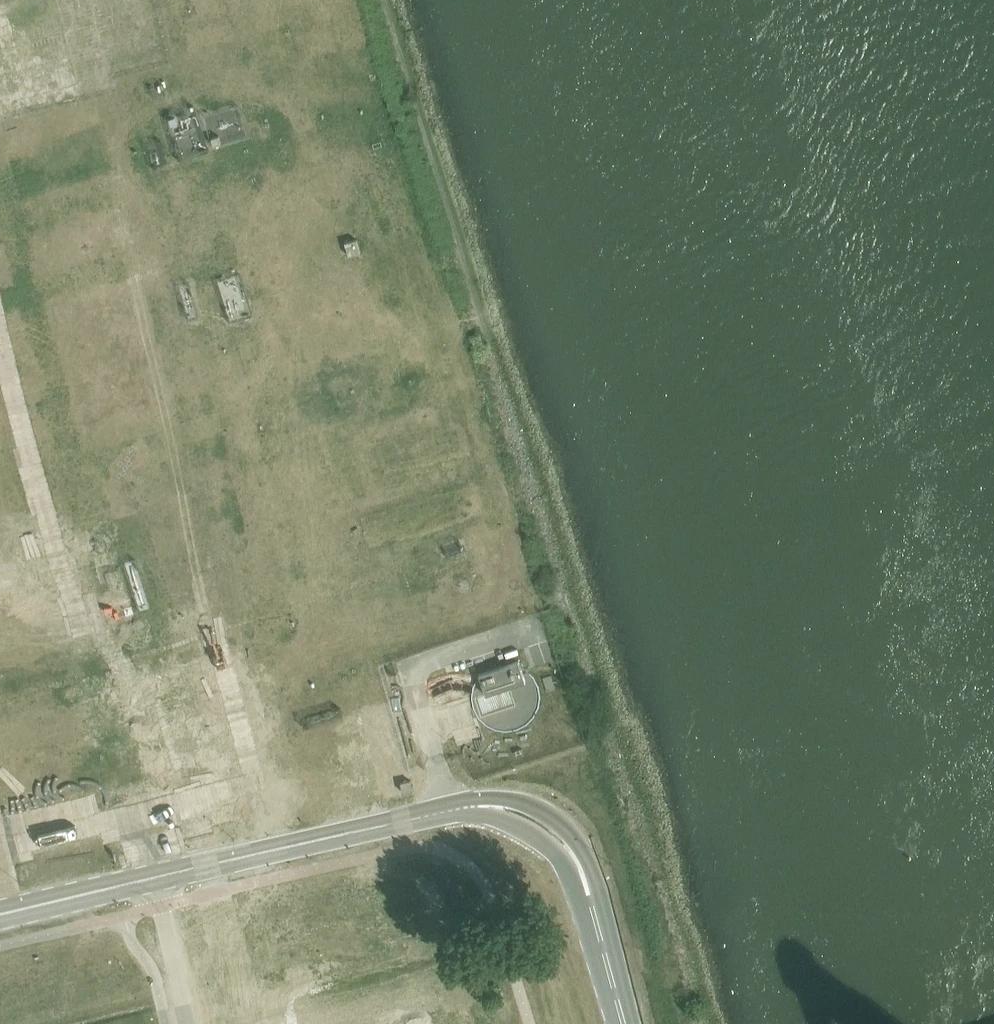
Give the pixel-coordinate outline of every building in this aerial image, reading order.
[(522,672),(519,661),(507,665),(485,672),(479,674),(480,677),(486,695),(526,682),(522,672)]
